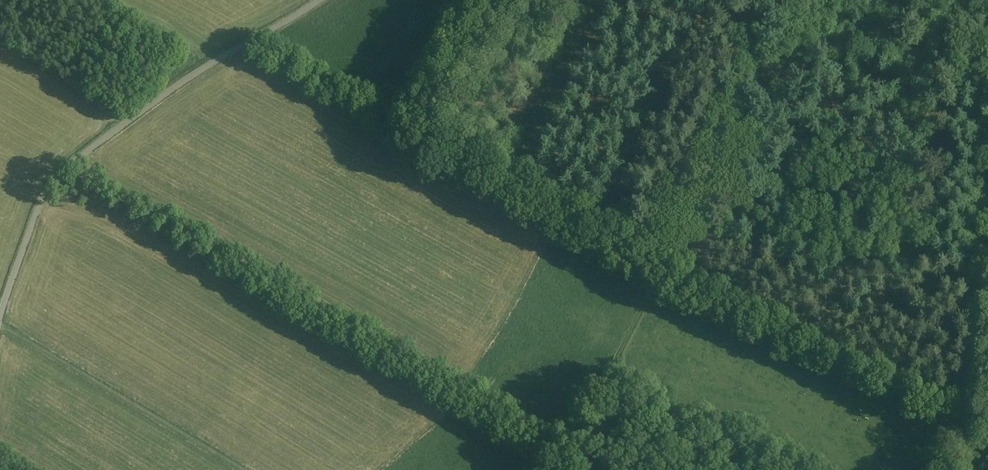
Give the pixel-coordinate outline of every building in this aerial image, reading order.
[(961,448),(956,455),(966,462),(971,455),(961,448)]
